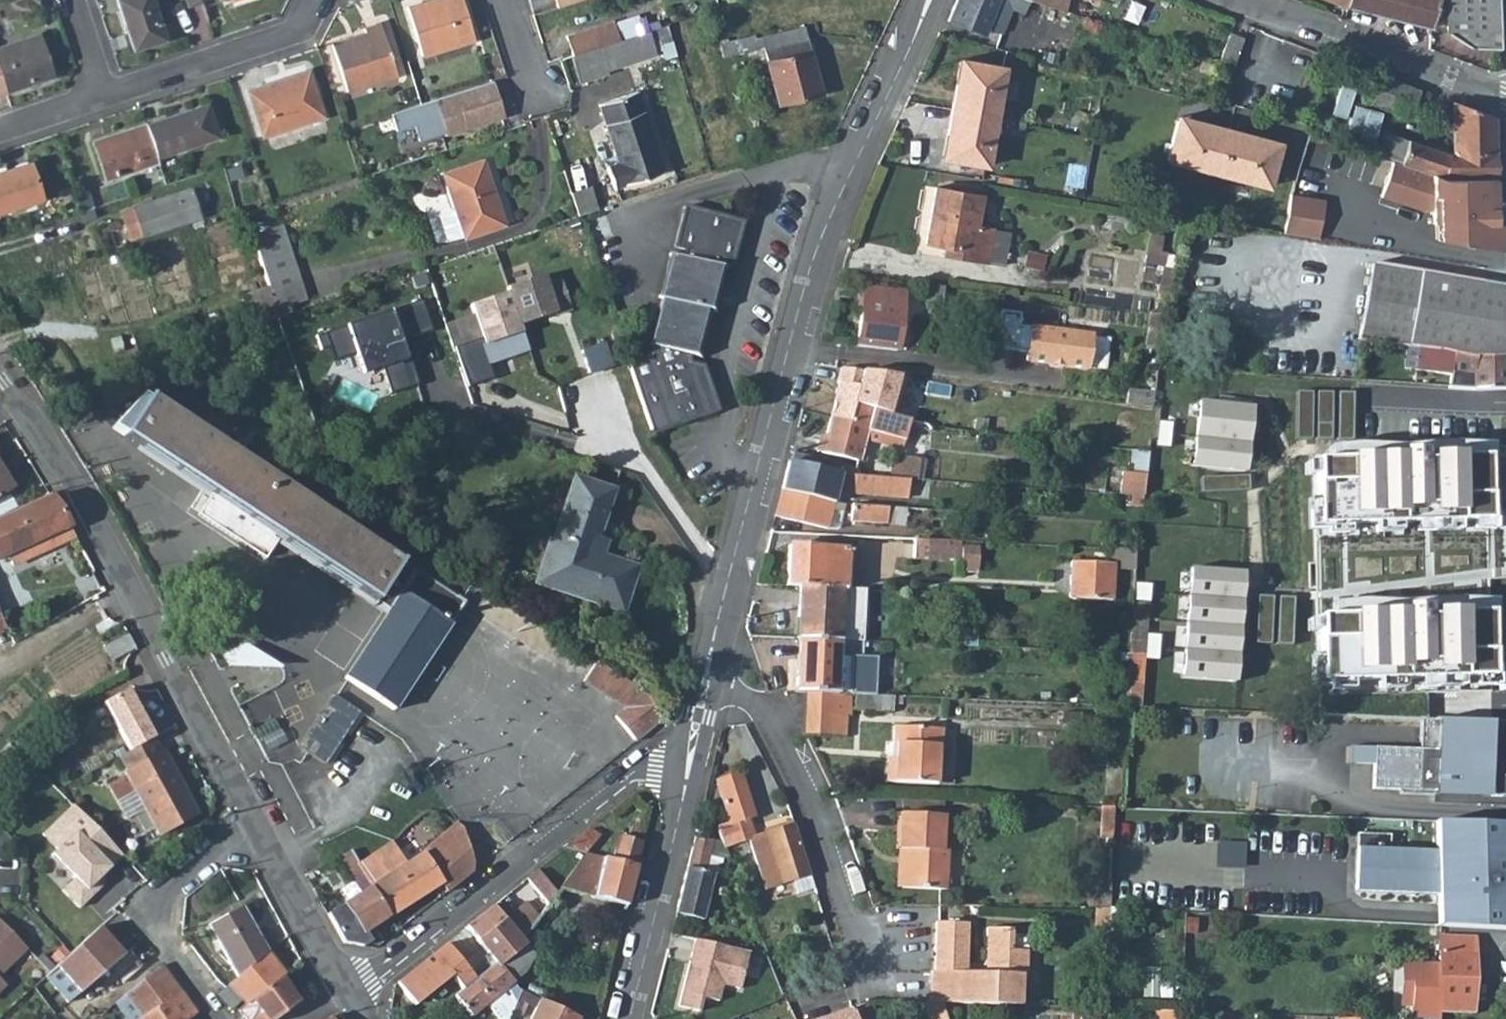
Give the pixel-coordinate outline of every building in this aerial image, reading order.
[(4,18),(40,8),(37,0),(0,0),(0,3),(4,18)] [(132,50),(165,39),(151,0),(116,0),(132,50)] [(407,6),(422,54),(473,38),(462,0),(428,0),(407,6)] [(948,21),(985,36),(987,30),(1001,36),(1011,10),(1023,15),(1029,0),(957,0),(948,21)] [(1064,0),(1030,0),(1035,2),(1046,5),(1061,10),(1064,0)] [(1061,10),(1093,20),(1096,10),(1066,0),(1064,0),(1061,10)] [(1435,0),(1344,0),(1343,6),(1429,28),(1435,0)] [(1441,28),(1468,47),(1499,48),(1498,0),(1442,0),(1441,28)] [(618,39),(646,30),(640,9),(612,17),(618,39)] [(564,31),(571,53),(618,39),(612,17),(564,31)] [(345,92),(396,73),(378,21),(361,27),(363,32),(328,44),(345,92)] [(666,24),(646,30),(653,52),(673,46),(666,24)] [(779,105),(821,95),(805,28),(758,40),(758,38),(730,45),(732,56),(758,50),(760,47),(764,46),(779,105)] [(578,75),(653,52),(646,30),(618,39),(571,53),(578,75)] [(5,91),(52,76),(39,33),(0,46),(0,75),(5,91)] [(1219,61),(1233,66),(1243,40),(1229,35),(1219,61)] [(956,85),(951,110),(996,119),(1005,71),(966,64),(961,86),(956,85)] [(247,90),(262,135),(323,116),(308,71),(247,90)] [(1409,116),(1418,92),(1370,75),(1362,99),(1409,116)] [(492,81),(435,99),(446,135),(503,116),(492,81)] [(613,188),(664,172),(636,90),(598,102),(617,162),(606,166),(613,188)] [(1440,179),(1493,179),(1492,117),(1451,102),(1451,154),(1446,156),(1444,152),(1380,133),(1377,148),(1373,156),(1390,162),(1440,179)] [(155,156),(215,136),(205,103),(144,123),(155,156)] [(1350,126),(1379,133),(1384,109),(1355,103),(1350,126)] [(400,110),(405,126),(425,120),(420,104),(400,110)] [(952,136),(947,160),(986,167),(996,119),(951,110),(946,134),(952,136)] [(1227,138),(1229,132),(1178,118),(1166,160),(1218,174),(1227,138)] [(104,179),(156,161),(155,156),(144,123),(92,140),(104,179)] [(1218,174),(1268,187),(1280,145),(1229,132),(1227,138),(1218,174)] [(481,159),(441,173),(441,176),(426,181),(434,204),(449,199),(462,237),(502,223),(481,159)] [(40,197),(29,162),(0,171),(0,210),(40,197)] [(1390,162),(1379,197),(1419,212),(1432,211),(1429,228),(1437,228),(1436,244),(1499,254),(1505,245),(1505,244),(1505,230),(1503,227),(1500,222),(1494,216),(1493,207),(1493,179),(1440,179),(1390,162)] [(598,209),(589,183),(570,190),(579,216),(598,209)] [(120,210),(129,239),(199,217),(190,188),(120,210)] [(954,249),(952,257),(1003,265),(1008,233),(975,227),(980,196),(935,188),(925,243),(954,249)] [(93,208),(87,189),(74,193),(80,212),(93,208)] [(1325,202),(1291,194),(1283,233),(1318,239),(1325,202)] [(1503,227),(1505,230),(1504,208),(1493,207),(1494,216),(1500,222),(1503,227)] [(689,354),(693,355),(705,310),(707,310),(713,285),(718,268),(720,260),(730,263),(741,223),(683,208),(672,248),(683,251),(682,258),(671,255),(661,297),(664,299),(652,345),(656,346),(653,356),(628,365),(651,435),(718,413),(702,365),(687,361),(689,354)] [(285,306),(313,296),(286,222),(257,233),(275,280),(285,306)] [(1441,352),(1450,354),(1461,357),(1471,358),(1475,359),(1480,359),(1484,359),(1505,359),(1505,289),(1371,265),(1357,341),(1404,348),(1406,348),(1441,352)] [(524,322),(574,309),(564,272),(472,297),(483,339),(459,345),(468,382),(495,375),(492,362),(532,351),(524,322)] [(287,311),(285,306),(275,280),(249,289),(260,320),(287,311)] [(86,319),(98,312),(79,282),(67,290),(86,319)] [(941,304),(944,287),(923,284),(920,301),(941,304)] [(896,350),(904,294),(864,289),(856,345),(896,350)] [(359,351),(364,371),(412,359),(406,336),(434,329),(426,300),(328,326),(336,356),(359,351)] [(995,310),(990,347),(1022,352),(1020,360),(1044,363),(1045,360),(1058,362),(1057,364),(1081,368),(1082,366),(1086,336),(1013,325),(1015,312),(995,310)] [(1086,337),(1082,366),(1098,369),(1102,340),(1086,337)] [(1319,344),(1317,373),(1354,376),(1356,347),(1319,344)] [(609,345),(587,349),(591,369),(613,365),(609,345)] [(1484,359),(1480,359),(1475,359),(1471,358),(1461,357),(1450,354),(1441,352),(1406,348),(1404,368),(1416,370),(1415,376),(1424,378),(1425,371),(1450,375),(1451,372),(1472,376),(1471,389),(1484,388),(1505,387),(1505,359),(1484,359)] [(840,382),(832,417),(849,422),(854,404),(881,411),(898,416),(899,410),(892,409),(893,401),(876,396),(876,392),(840,382)] [(1128,391),(1126,405),(1153,409),(1155,394),(1128,391)] [(124,434),(388,610),(344,677),(393,709),(463,605),(149,397),(124,434)] [(1246,408),(1195,402),(1192,465),(1238,470),(1246,408)] [(826,454),(860,462),(867,430),(903,439),(908,419),(898,416),(881,411),(854,404),(849,422),(832,417),(828,435),(819,433),(815,450),(826,454)] [(1143,495),(1160,491),(1165,446),(1148,445),(1147,454),(1143,495)] [(1312,529),(1483,524),(1481,449),(1305,458),(1312,529)] [(919,459),(897,455),(894,475),(916,479),(919,459)] [(17,477),(0,457),(0,491),(17,477)] [(833,501),(836,490),(906,498),(908,479),(907,479),(852,475),(854,468),(843,465),(840,475),(789,462),(785,476),(784,480),(781,489),(833,501)] [(638,566),(593,551),(612,490),(571,476),(542,565),(553,569),(546,588),(623,613),(638,566)] [(778,503),(774,515),(827,528),(827,526),(836,526),(843,504),(836,502),(833,501),(781,489),(780,495),(780,496),(778,503)] [(9,552),(14,562),(74,534),(66,520),(49,494),(0,516),(0,556),(9,552)] [(905,509),(852,505),(851,505),(850,520),(904,525),(905,509)] [(1380,535),(1378,561),(1436,566),(1438,540),(1380,535)] [(960,541),(914,538),(912,558),(959,561),(960,541)] [(787,585),(800,585),(845,587),(847,559),(855,559),(855,550),(821,549),(821,547),(789,546),(787,585)] [(1111,549),(1111,563),(1111,568),(1115,569),(1135,570),(1135,550),(1111,549)] [(88,589),(101,583),(87,557),(80,560),(82,564),(76,568),(88,589)] [(1068,561),(1065,598),(1106,600),(1108,600),(1111,568),(1111,563),(1068,561)] [(845,587),(800,585),(799,611),(804,611),(803,638),(839,640),(841,618),(863,619),(864,588),(853,588),(845,587)] [(1134,601),(1130,654),(1146,655),(1150,602),(1135,601),(1134,601)] [(1308,610),(1311,694),(1488,688),(1484,604),(1308,610)] [(132,646),(134,644),(128,632),(103,644),(109,656),(132,646)] [(798,638),(797,691),(807,692),(837,693),(838,656),(861,657),(862,641),(839,640),(803,638),(798,638)] [(1130,654),(1127,683),(1143,684),(1146,655),(1130,654)] [(615,716),(635,741),(662,719),(663,718),(646,693),(594,660),(582,679),(626,707),(615,716)] [(1127,683),(1125,706),(1132,706),(1141,707),(1143,684),(1127,683)] [(129,747),(154,733),(145,717),(141,719),(138,714),(141,713),(126,685),(102,699),(129,747)] [(807,692),(805,734),(845,737),(846,714),(849,714),(849,694),(837,693),(807,692)] [(324,762),(359,710),(333,693),(299,745),(324,762)] [(891,696),(860,694),(854,694),(853,708),(890,710),(891,696)] [(1372,791),(1399,792),(1399,796),(1505,802),(1505,724),(1420,720),(1419,750),(1351,747),(1351,753),(1350,765),(1373,766),(1372,791)] [(892,726),(891,747),(937,749),(938,728),(892,726)] [(128,774),(130,778),(113,788),(130,821),(148,810),(159,833),(198,813),(158,738),(123,757),(131,773),(128,774)] [(1334,742),(1333,752),(1351,753),(1351,747),(1352,742),(1334,742)] [(885,758),(884,782),(935,784),(937,749),(891,747),(890,758),(885,758)] [(724,849),(748,841),(766,889),(810,874),(794,825),(758,838),(750,815),(753,815),(739,774),(717,781),(729,822),(715,827),(721,842),(724,849)] [(99,876),(124,852),(75,802),(44,831),(59,846),(53,851),(76,875),(64,887),(80,905),(104,881),(99,876)] [(1112,838),(1114,808),(1101,807),(1099,838),(1112,838)] [(938,814),(897,813),(894,886),(943,888),(945,850),(937,849),(938,814)] [(474,864),(462,826),(456,820),(422,851),(423,852),(442,884),(441,885),(445,892),(473,871),(474,864)] [(1505,930),(1505,825),(1434,822),(1434,852),(1388,850),(1389,835),(1355,834),(1355,849),(1353,891),(1435,895),(1436,913),(1436,926),(1505,930)] [(591,828),(590,829),(566,848),(585,853),(600,835),(591,828)] [(721,842),(695,836),(676,913),(702,920),(713,873),(706,870),(710,854),(723,857),(727,858),(724,849),(721,842)] [(559,888),(626,905),(636,865),(642,842),(620,837),(614,860),(585,853),(559,888)] [(1219,863),(1243,866),(1246,841),(1222,839),(1219,863)] [(357,864),(389,917),(441,885),(442,884),(423,852),(405,864),(392,842),(388,844),(358,863),(357,864)] [(364,933),(389,917),(357,864),(358,863),(350,850),(338,857),(359,893),(327,914),(343,941),(363,945),(369,942),(364,933)] [(719,874),(723,857),(710,854),(706,870),(713,873),(719,874)] [(556,892),(538,870),(527,880),(547,904),(556,892)] [(1096,882),(1095,907),(1109,908),(1110,883),(1096,882)] [(467,929),(494,963),(496,961),(497,963),(522,942),(520,939),(524,935),(527,932),(537,918),(523,900),(505,914),(499,906),(496,908),(494,906),(493,905),(466,927),(467,929)] [(243,906),(212,924),(240,975),(266,953),(268,952),(276,946),(270,936),(262,940),(243,906)] [(1095,907),(1094,926),(1109,927),(1109,908),(1095,907)] [(965,970),(968,920),(934,918),(932,968),(928,968),(926,1001),(941,1001),(1014,1004),(1020,1004),(1022,976),(1026,976),(1028,951),(1012,950),(1013,929),(988,927),(986,971),(965,970)] [(14,960),(27,948),(0,920),(0,973),(14,960)] [(123,954),(98,924),(45,975),(68,1001),(99,975),(123,954)] [(525,945),(529,941),(524,935),(520,939),(522,942),(525,945)] [(1411,993),(1410,1005),(1410,1018),(1438,1018),(1438,1012),(1463,1013),(1470,1014),(1473,939),(1439,937),(1438,965),(1415,965),(1415,993),(1411,993)] [(750,953),(696,939),(678,1007),(699,1012),(702,997),(719,1001),(723,984),(741,989),(750,953)] [(522,942),(497,963),(512,981),(524,971),(533,955),(525,945),(522,942)] [(447,944),(396,983),(414,1006),(452,977),(462,989),(474,979),(447,944)] [(99,975),(112,991),(143,964),(130,948),(123,954),(99,975)] [(268,952),(266,953),(240,975),(229,984),(243,1000),(248,1005),(254,1001),(255,1000),(281,978),(285,975),(268,952)] [(494,963),(474,979),(462,989),(454,995),(471,1018),(475,1013),(484,1005),(491,1012),(497,1018),(509,1018),(512,1012),(520,990),(512,981),(497,963),(496,961),(494,963)] [(161,965),(123,995),(142,1018),(154,1011),(181,991),(161,965)] [(1415,993),(1415,965),(1401,965),(1400,1005),(1410,1005),(1411,993),(1415,993)] [(255,1000),(254,1001),(264,1013),(255,1018),(277,1018),(299,1002),(281,978),(255,1000)] [(219,994),(232,1009),(236,1006),(243,1000),(229,984),(218,993),(219,994)] [(578,1018),(520,990),(512,1012),(526,1018),(578,1018)] [(198,1012),(181,991),(154,1011),(161,1018),(188,1018),(198,1012)] [(123,995),(116,999),(130,1015),(128,1017),(129,1018),(142,1018),(123,995)] [(946,1018),(941,1001),(926,1001),(921,1000),(926,1018),(944,1018),(946,1018)] [(264,1013),(254,1001),(248,1005),(240,1011),(246,1018),(255,1018),(264,1013)] [(821,1018),(856,1018),(853,1008),(821,1018)] [(1156,1010),(1158,1018),(1176,1018),(1175,1011),(1156,1010)] [(154,1011),(142,1018),(161,1018),(154,1011)]
